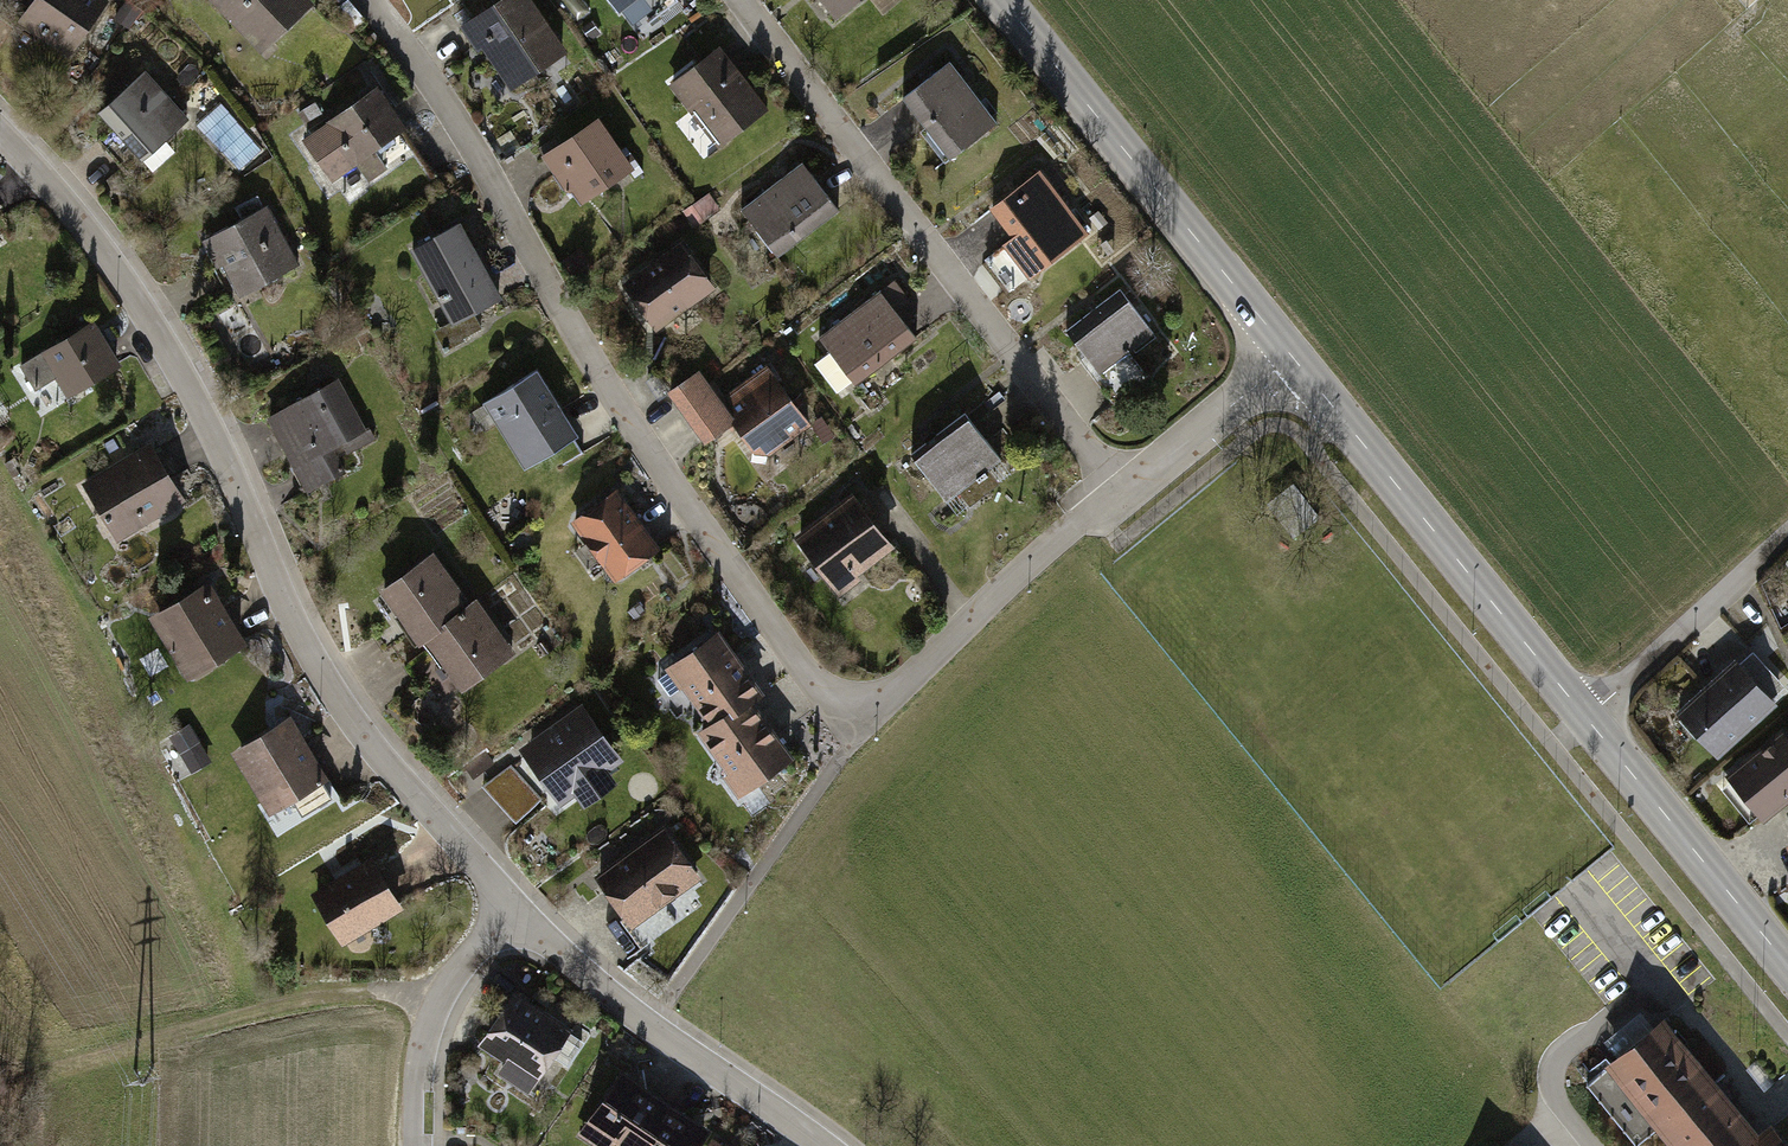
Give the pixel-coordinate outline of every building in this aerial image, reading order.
[(19,22),(69,54),(104,0),(33,0),(19,22)] [(224,4),(271,61),(322,20),(305,0),(229,0),(224,4)] [(469,29),(510,88),(562,52),(526,0),(511,0),(469,29)] [(618,10),(631,0),(610,0),(618,10)] [(842,19),(867,0),(828,0),(842,19)] [(904,96),(960,159),(998,126),(942,63),(904,96)] [(734,64),(691,94),(733,154),(776,123),(734,64)] [(141,70),(104,109),(154,156),(191,117),(141,70)] [(383,85),(310,138),(342,181),(415,128),(383,85)] [(550,160),(580,204),(627,172),(597,127),(550,160)] [(803,165),(747,204),(780,253),(837,214),(803,165)] [(992,205),(1044,272),(1085,240),(1033,173),(992,205)] [(260,205),(204,240),(242,299),(298,264),(260,205)] [(457,221),(413,246),(459,328),(504,302),(457,221)] [(679,240),(620,284),(654,330),(713,286),(679,240)] [(892,290),(823,335),(854,383),(923,338),(892,290)] [(1117,294),(1068,332),(1098,371),(1147,333),(1117,294)] [(117,362),(89,319),(24,362),(52,405),(117,362)] [(722,399),(761,452),(805,420),(766,366),(722,399)] [(573,438),(538,378),(490,407),(525,466),(573,438)] [(340,385),(271,421),(306,488),(375,453),(340,385)] [(970,416),(920,454),(957,503),(1007,465),(970,416)] [(147,444),(83,484),(118,539),(182,499),(147,444)] [(617,487),(571,521),(619,584),(664,550),(617,487)] [(1296,487),(1270,507),(1293,537),(1319,517),(1296,487)] [(849,498),(798,540),(837,587),(887,545),(849,498)] [(441,550),(381,591),(419,642),(478,602),(441,550)] [(206,581),(152,614),(194,682),(248,648),(206,581)] [(478,602),(419,642),(460,688),(514,653),(478,602)] [(710,731),(754,701),(761,695),(721,632),(665,669),(710,731)] [(1770,708),(1733,669),(1681,718),(1719,757),(1770,708)] [(794,759),(754,701),(710,731),(701,737),(738,798),(794,759)] [(616,765),(579,713),(524,752),(561,804),(616,765)] [(289,715),(234,749),(278,820),(333,787),(289,715)] [(1781,741),(1733,782),(1766,820),(1787,801),(1787,749),(1781,741)] [(666,826),(600,873),(634,921),(700,874),(666,826)] [(314,894),(345,943),(400,909),(370,860),(314,894)] [(511,992),(473,1053),(531,1089),(569,1028),(511,992)] [(1737,1133),(1746,1126),(1661,1023),(1587,1083),(1636,1143),(1661,1123),(1680,1145),(1747,1145),(1737,1133)] [(584,1130),(605,1145),(638,1145),(662,1106),(621,1073),(584,1130)] [(662,1106),(638,1145),(702,1145),(706,1139),(662,1106)] [(1750,1145),(1786,1145),(1771,1128),(1750,1145)]
